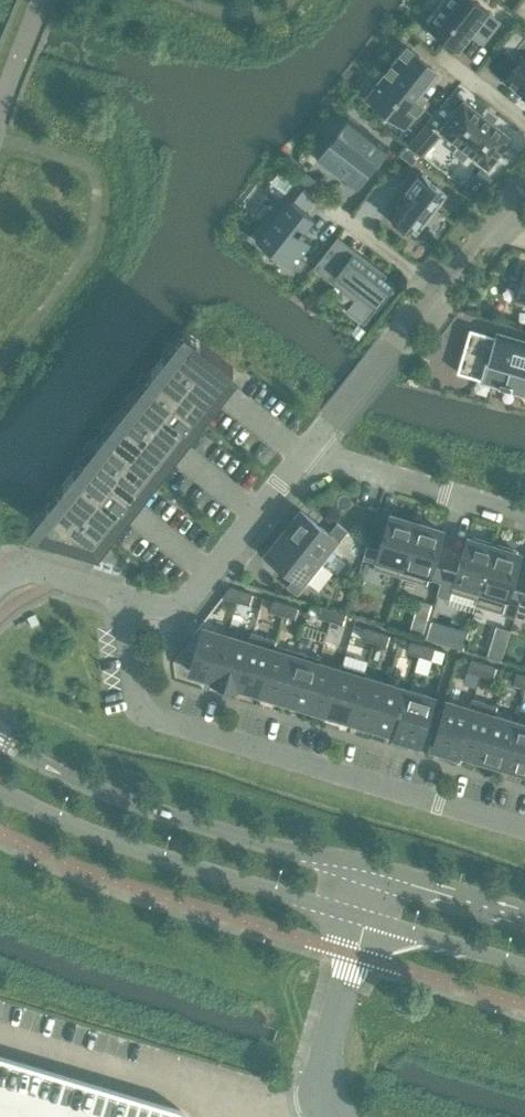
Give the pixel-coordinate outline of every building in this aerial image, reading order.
[(437,13),(427,25),(458,50),(471,33),(483,43),(501,20),(475,0),(447,0),(438,12),(435,9),(434,11),(437,13)] [(510,55),(518,61),(504,79),(524,96),(524,36),(510,55)] [(406,45),(379,80),(367,96),(404,125),(421,103),(414,98),(436,69),(406,45)] [(439,129),(487,167),(511,138),(463,100),(439,129)] [(350,116),(319,155),(349,178),(358,185),(365,175),(388,146),(350,116)] [(424,128),(411,144),(420,152),(434,136),(424,128)] [(418,154),(407,145),(400,153),(412,162),(418,154)] [(418,171),(387,211),(392,214),(388,218),(403,229),(406,225),(416,233),(447,194),(418,171)] [(321,185),(304,172),(298,179),(315,192),(321,185)] [(314,216),(288,196),(255,237),(292,266),(311,242),(300,233),(314,216)] [(346,258),(328,244),(311,266),(331,281),(336,274),(358,292),(345,308),(363,323),(393,284),(384,276),(386,273),(362,254),(360,257),(351,251),(346,258)] [(516,299),(524,301),(524,268),(516,299)] [(32,520),(96,539),(239,358),(191,319),(32,520)] [(469,327),(456,370),(524,391),(524,343),(469,327)] [(329,531),(300,509),(283,531),(322,562),(340,540),(339,540),(347,529),(337,521),(329,531)] [(373,567),(400,575),(416,522),(389,514),(379,548),(366,545),(363,557),(375,561),(373,567)] [(416,522),(400,575),(426,583),(428,577),(440,581),(444,568),(432,564),(442,530),(416,522)] [(305,583),(305,584),(322,562),(283,531),(266,553),(295,575),(286,585),(297,593),(305,583)] [(440,581),(436,593),(450,597),(452,590),(476,598),(477,598),(493,545),(490,544),(490,542),(472,536),(472,539),(467,537),(456,572),(444,568),(440,581)] [(476,598),(475,603),(503,611),(502,613),(514,617),(522,591),(509,588),(520,553),(514,552),(515,549),(497,544),(497,546),(493,545),(477,598),(476,598)] [(229,586),(221,596),(236,600),(239,589),(229,586)] [(239,589),(236,600),(249,604),(252,593),(239,589)] [(522,591),(514,617),(524,620),(524,592),(522,591)] [(272,599),(269,610),(282,614),(285,603),(272,599)] [(285,603),(282,614),(294,617),(298,607),(285,603)] [(320,605),(317,616),(330,620),(333,609),(320,605)] [(333,609),(330,620),(342,624),(345,613),(333,609)] [(202,627),(189,670),(212,677),(211,679),(212,680),(226,635),(202,627)] [(364,627),(360,637),(373,641),(376,630),(364,627)] [(376,630),(373,641),(386,645),(389,634),(376,630)] [(248,641),(226,635),(212,680),(235,687),(252,631),(251,631),(248,641)] [(274,638),(252,631),(235,687),(236,687),(237,685),(259,691),(274,638)] [(276,638),(274,638),(259,691),(281,698),(296,650),(274,644),(276,638)] [(409,640),(406,651),(419,655),(422,644),(409,640)] [(422,644),(419,655),(431,658),(435,648),(422,644)] [(319,657),(296,650),(281,698),(304,705),(317,662),(319,657)] [(470,659),(467,669),(480,673),(483,662),(470,659)] [(317,662),(304,705),(327,711),(340,669),(317,662)] [(483,662),(480,673),(492,677),(496,666),(483,662)] [(364,670),(341,664),(340,669),(327,711),(327,712),(350,718),(363,676),(364,670)] [(512,683),(524,687),(524,675),(516,672),(512,683)] [(363,676),(350,718),(373,725),(385,682),(363,676)] [(385,682),(373,725),(394,732),(394,734),(395,734),(408,689),(385,682)] [(408,689),(395,734),(419,742),(432,696),(408,689)] [(495,704),(472,697),(469,707),(456,753),(457,753),(458,751),(479,757),(492,715),(495,704)] [(445,700),(432,746),(456,753),(469,707),(445,700)] [(492,715),(479,757),(502,764),(515,721),(492,715)] [(502,764),(524,771),(524,724),(515,721),(502,764)] [(175,1106),(0,1054),(0,1116),(190,1116),(188,1114),(184,1111),(180,1108),(175,1106)]
